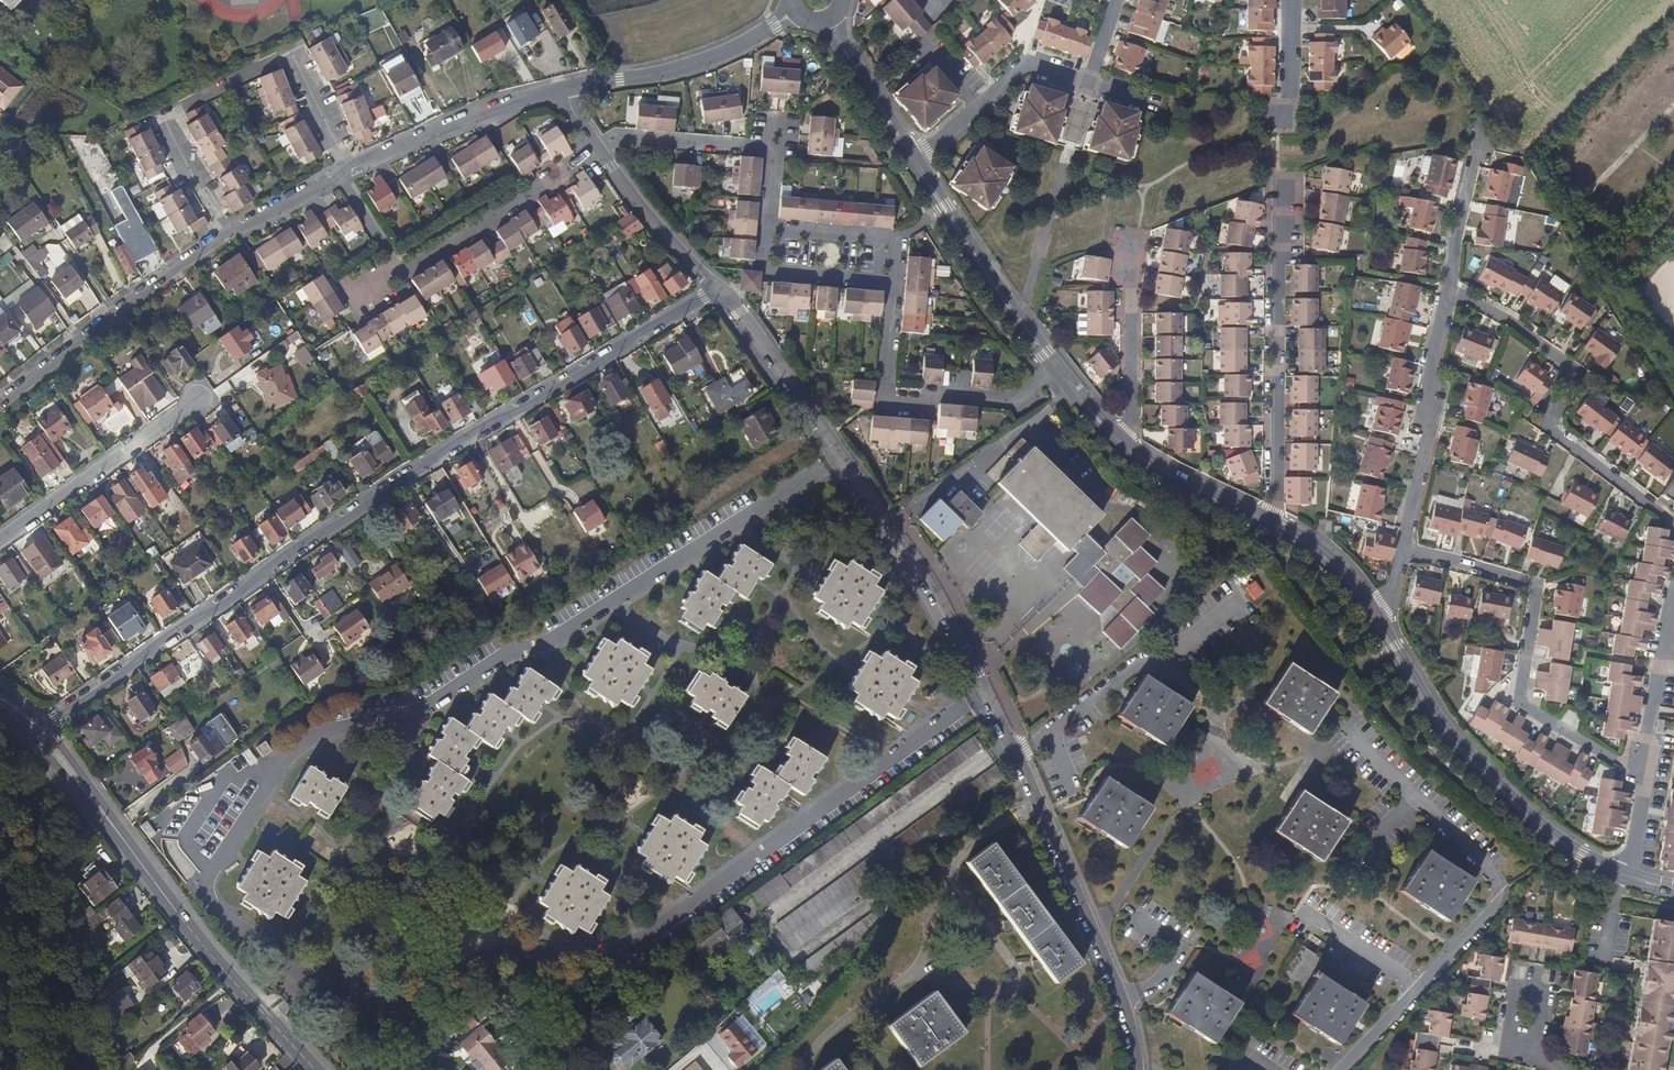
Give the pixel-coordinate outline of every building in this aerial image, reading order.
[(9,9),(18,0),(0,0),(0,1),(9,9)] [(881,7),(901,32),(908,27),(919,39),(932,28),(920,15),(922,13),(911,0),(888,0),(881,7)] [(1000,14),(1005,20),(1020,7),(1022,9),(1026,6),(1028,8),(1035,3),(1032,0),(996,0),(1004,9),(999,13),(1000,14)] [(1158,0),(1141,0),(1137,13),(1163,23),(1170,4),(1161,1),(1158,0)] [(1272,11),(1272,0),(1244,0),(1244,10),(1272,11)] [(1346,0),(1317,0),(1317,21),(1319,21),(1347,22),(1346,0)] [(564,30),(573,24),(559,2),(544,13),(558,37),(566,33),(564,30)] [(1269,34),(1272,32),(1272,11),(1244,10),(1244,33),(1250,33),(1250,39),(1269,39),(1269,34)] [(522,45),(540,33),(527,12),(509,23),(522,45)] [(1155,42),(1163,23),(1137,13),(1130,32),(1155,42)] [(1000,14),(979,34),(994,52),(1003,44),(1007,44),(1011,41),(1007,36),(1014,30),(1005,20),(1000,14)] [(1058,50),(1067,27),(1060,24),(1062,20),(1050,16),(1048,22),(1040,19),(1034,38),(1040,41),(1039,43),(1058,50)] [(1391,60),(1412,40),(1395,22),(1381,36),(1379,33),(1372,40),(1391,60)] [(566,33),(575,27),(573,24),(564,30),(566,33)] [(1078,26),(1077,30),(1067,27),(1058,50),(1077,56),(1077,53),(1087,57),(1093,39),(1085,36),(1088,29),(1078,26)] [(437,63),(462,48),(451,29),(426,43),(432,53),(426,57),(431,65),(437,61),(437,63)] [(987,59),(994,52),(979,34),(978,32),(973,37),(970,36),(962,43),(965,49),(959,54),(972,69),(978,63),(982,67),(987,62),(987,59)] [(307,50),(315,65),(344,51),(340,43),(336,46),(331,37),(307,50)] [(1310,64),(1335,65),(1334,56),(1339,56),(1339,44),(1333,42),(1333,37),(1319,37),(1314,37),(1314,43),(1310,44),(1310,64)] [(1244,59),(1247,59),(1247,67),(1272,66),(1272,57),(1274,55),(1274,49),(1272,49),(1269,48),(1269,39),(1250,39),(1250,45),(1244,45),(1244,59)] [(1148,51),(1126,42),(1126,45),(1121,43),(1118,51),(1119,51),(1117,59),(1119,60),(1117,67),(1139,76),(1140,73),(1143,74),(1143,64),(1148,51)] [(344,62),(348,59),(344,51),(315,65),(325,82),(328,80),(348,70),(344,62)] [(385,75),(406,65),(401,55),(380,66),(381,66),(385,75)] [(964,102),(931,64),(895,95),(927,134),(964,102)] [(1339,72),(1335,72),(1335,65),(1310,64),(1309,76),(1307,76),(1307,85),(1314,85),(1313,92),(1333,92),(1333,84),(1339,84),(1339,72)] [(417,86),(406,65),(385,75),(397,97),(417,86)] [(1272,81),(1272,66),(1247,67),(1247,74),(1242,74),(1242,87),(1249,87),(1249,96),(1269,96),(1269,87),(1275,87),(1275,82),(1272,81)] [(6,113),(25,90),(6,74),(0,69),(0,109),(6,113)] [(259,96),(287,86),(280,69),(261,76),(258,77),(260,86),(256,88),(259,96)] [(770,94),(770,98),(779,99),(781,70),(762,69),(759,93),(770,94)] [(799,72),(781,70),(779,99),(786,100),(787,95),(797,96),(799,72)] [(1009,124),(1056,140),(1061,127),(1058,126),(1062,113),(1059,112),(1063,94),(1023,81),(1009,124)] [(283,108),(294,105),(287,86),(259,96),(263,106),(268,104),(271,112),(283,108)] [(421,93),(417,86),(397,97),(398,99),(401,104),(421,93)] [(345,119),(366,111),(360,97),(354,99),(351,89),(336,95),(345,119)] [(727,92),(719,93),(723,121),(742,119),(739,95),(728,96),(727,92)] [(723,121),(719,93),(709,94),(710,99),(701,100),(704,124),(723,121)] [(654,131),(657,102),(647,101),(647,106),(638,105),(635,129),(654,131)] [(665,108),(665,103),(657,102),(654,131),(672,133),(674,109),(665,108)] [(186,125),(195,140),(215,128),(205,112),(202,105),(186,112),(190,121),(186,125)] [(297,113),(294,105),(283,108),(287,118),(297,113)] [(1128,160),(1143,117),(1104,105),(1099,120),(1096,120),(1091,134),(1087,132),(1083,146),(1128,160)] [(381,106),(366,111),(345,119),(354,142),(359,140),(370,136),(369,134),(367,128),(372,126),(369,120),(371,119),(371,120),(384,115),(381,106)] [(281,128),(289,144),(309,135),(297,113),(287,118),(283,120),(286,126),(281,128)] [(810,118),(808,136),(836,139),(836,130),(832,129),(833,120),(810,118)] [(123,129),(135,154),(157,143),(149,128),(145,129),(140,121),(123,129)] [(1055,144),(1056,140),(1009,124),(1008,128),(1055,144)] [(195,140),(212,168),(227,158),(220,147),(225,144),(215,128),(195,140)] [(536,135),(548,153),(541,157),(545,163),(559,153),(563,159),(571,154),(561,138),(555,129),(547,134),(544,130),(536,135)] [(309,135),(289,144),(296,158),(300,155),(304,162),(313,158),(319,155),(309,135)] [(830,147),(835,147),(836,139),(808,136),(807,154),(829,157),(830,147)] [(464,145),(479,169),(497,158),(484,139),(476,144),(475,141),(471,144),(469,142),(464,145)] [(164,160),(157,143),(135,154),(146,177),(163,169),(160,162),(164,160)] [(997,158),(976,143),(948,184),(988,214),(1017,172),(997,158)] [(545,163),(541,157),(534,162),(522,144),(514,149),(517,153),(509,158),(518,172),(525,183),(532,179),(529,173),(545,163)] [(463,180),(479,169),(464,145),(459,148),(461,151),(456,154),(458,156),(450,161),(463,180)] [(1454,162),(1430,156),(1427,164),(1452,170),(1454,162)] [(739,169),(733,168),(732,176),(760,179),(761,159),(740,157),(739,169)] [(212,168),(228,193),(241,185),(248,181),(239,166),(234,169),(227,158),(212,168)] [(411,165),(426,190),(445,178),(436,164),(432,158),(424,164),(422,161),(419,163),(417,161),(411,165)] [(1518,177),(1521,167),(1502,163),(1500,173),(1490,171),(1483,199),(1506,204),(1513,176),(1518,177)] [(1349,167),(1325,164),(1323,188),(1348,190),(1349,167)] [(1452,170),(1427,164),(1421,193),(1443,199),(1445,192),(1447,192),(1452,170)] [(410,201),(426,190),(411,165),(406,168),(407,171),(404,173),(405,175),(397,181),(410,201)] [(579,183),(564,192),(567,197),(573,194),(585,212),(594,206),(592,203),(600,197),(593,188),(583,173),(575,178),(579,183)] [(760,179),(732,176),(731,186),(737,186),(737,195),(750,196),(758,197),(760,179)] [(385,186),(380,179),(372,184),(377,192),(367,198),(381,219),(389,214),(387,210),(396,204),(385,186)] [(701,181),(673,179),(671,201),(690,203),(690,201),(699,202),(700,196),(701,181)] [(152,191),(165,215),(187,204),(178,188),(173,190),(168,181),(152,191)] [(241,185),(228,193),(222,196),(232,212),(251,200),(241,185)] [(562,201),(567,197),(564,192),(548,203),(544,197),(537,202),(541,208),(553,227),(560,223),(563,226),(573,219),(562,201)] [(1346,197),(1321,193),(1320,202),(1323,202),(1320,219),(1342,223),(1346,197)] [(797,221),(800,195),(790,194),(790,199),(781,198),(779,219),(797,221)] [(797,221),(817,223),(818,202),(807,201),(808,195),(800,195),(797,221)] [(828,203),(818,202),(817,223),(835,224),(837,198),(828,197),(828,203)] [(846,199),(837,198),(835,224),(854,226),(856,205),(846,204),(846,199)] [(1407,199),(1398,198),(1396,205),(1410,209),(1405,228),(1412,230),(1422,232),(1428,234),(1435,205),(1407,199)] [(866,206),(856,205),(854,226),(873,228),(875,201),(866,200),(866,206)] [(884,208),(885,202),(875,201),(873,228),(892,230),(894,209),(884,208)] [(1231,222),(1255,226),(1258,227),(1261,206),(1234,201),(1231,222)] [(35,203),(33,205),(47,224),(49,223),(35,203)] [(729,211),(728,220),(756,222),(757,205),(749,204),(736,203),(735,212),(729,211)] [(195,219),(187,204),(165,215),(173,231),(186,223),(191,231),(206,223),(202,215),(195,219)] [(42,228),(47,224),(33,205),(8,224),(22,243),(34,235),(36,238),(45,231),(42,228)] [(1505,209),(1485,205),(1484,216),(1482,216),(1480,232),(1476,231),(1474,245),(1503,248),(1505,219),(1504,218),(1505,209)] [(623,206),(615,212),(621,220),(629,215),(623,206)] [(339,217),(334,209),(327,213),(326,214),(335,227),(343,240),(351,234),(354,238),(363,231),(350,210),(339,217)] [(316,220),(310,211),(302,217),(307,224),(297,229),(296,230),(310,251),(318,245),(317,243),(326,237),(324,234),(316,220)] [(510,222),(511,223),(523,242),(546,228),(535,212),(528,217),(525,212),(510,222)] [(91,215),(80,223),(75,214),(58,226),(74,250),(100,232),(91,215)] [(324,234),(335,227),(326,214),(316,220),(324,234)] [(629,215),(621,220),(614,225),(625,239),(642,228),(629,215)] [(116,233),(123,245),(133,264),(157,250),(140,220),(131,225),(131,226),(116,233)] [(754,242),(756,222),(728,220),(728,229),(734,229),(733,240),(754,242)] [(1225,244),(1251,248),(1255,226),(1231,222),(1228,222),(1225,244)] [(501,242),(494,246),(505,263),(512,258),(509,254),(524,244),(523,242),(511,223),(496,233),(501,242)] [(1342,228),(1319,223),(1316,239),(1315,241),(1313,250),(1337,254),(1338,246),(1341,240),(1340,237),(1342,228)] [(275,235),(273,233),(268,236),(283,260),(301,248),(291,233),(289,229),(281,235),(279,233),(275,235)] [(1176,230),(1168,229),(1168,231),(1165,250),(1190,254),(1193,234),(1175,232),(1176,230)] [(283,260),(268,236),(262,241),(264,243),(260,246),(261,248),(254,253),(266,272),(283,260)] [(1424,242),(1402,238),(1397,259),(1395,261),(1393,268),(1418,274),(1424,251),(1422,251),(1424,242)] [(754,242),(733,240),(724,239),(723,250),(730,250),(729,259),(752,261),(754,242)] [(481,242),(466,252),(478,271),(479,273),(496,263),(498,267),(505,263),(494,246),(487,251),(481,242)] [(39,263),(46,258),(36,243),(21,253),(38,278),(46,272),(39,263)] [(127,274),(136,269),(133,264),(123,245),(113,251),(127,274)] [(463,281),(478,271),(466,252),(465,251),(450,260),(457,270),(449,275),(453,282),(459,291),(467,286),(463,281)] [(1188,256),(1163,252),(1159,273),(1185,277),(1188,256)] [(260,276),(266,272),(254,253),(252,254),(247,258),(260,276)] [(234,295),(254,280),(235,254),(225,262),(228,266),(214,275),(224,290),(228,287),(234,295)] [(1226,254),(1225,277),(1245,278),(1250,278),(1251,255),(1226,254)] [(1517,291),(1525,278),(1514,271),(1515,270),(1488,256),(1475,278),(1488,286),(1490,283),(1504,292),(1506,289),(1515,295),(1517,291)] [(908,258),(907,277),(933,279),(934,270),(928,270),(929,261),(908,258)] [(214,275),(228,266),(225,262),(211,272),(214,275)] [(1108,275),(1110,263),(1084,263),(1084,285),(1109,284),(1111,276),(1108,275)] [(442,264),(427,273),(439,292),(453,282),(449,275),(442,264)] [(1317,267),(1302,266),(1292,266),(1291,283),(1289,285),(1289,293),(1316,294),(1317,267)] [(63,300),(83,285),(71,268),(51,283),(63,300)] [(751,272),(739,271),(737,291),(759,294),(760,283),(761,273),(751,272)] [(424,302),(439,292),(427,273),(412,283),(419,294),(424,302)] [(685,284),(677,274),(662,285),(669,295),(685,284)] [(1534,307),(1536,303),(1541,307),(1549,313),(1569,284),(1555,274),(1548,284),(1542,280),(1538,285),(1525,278),(1517,291),(1525,297),(1523,300),(1534,307)] [(1180,299),(1184,280),(1159,275),(1156,296),(1180,299)] [(318,277),(300,288),(311,305),(335,289),(332,284),(329,286),(326,281),(323,284),(318,277)] [(933,288),(933,279),(907,277),(905,296),(926,298),(927,287),(933,288)] [(1219,298),(1245,299),(1245,278),(1225,277),(1220,277),(1219,298)] [(633,296),(640,291),(639,290),(633,279),(625,284),(633,296)] [(654,281),(639,290),(640,291),(645,301),(648,299),(651,304),(663,297),(654,281)] [(1412,315),(1419,287),(1395,282),(1388,316),(1407,321),(1408,314),(1412,315)] [(788,315),(790,286),(773,284),(770,306),(780,307),(779,314),(788,315)] [(809,296),(810,288),(790,286),(788,315),(797,316),(798,309),(808,310),(809,296)] [(638,308),(626,287),(605,300),(617,321),(638,308)] [(837,299),(838,290),(819,288),(818,297),(817,310),(828,311),(827,318),(835,319),(837,299)] [(54,310),(38,289),(17,304),(35,330),(42,325),(39,321),(54,310)] [(335,289),(311,305),(323,324),(341,312),(336,304),(340,302),(337,297),(339,295),(335,289)] [(844,299),(845,291),(838,290),(837,299),(844,299)] [(853,322),(861,323),(864,293),(845,291),(844,299),(843,315),(854,316),(853,322)] [(1087,314),(1113,314),(1113,292),(1086,293),(1087,314)] [(864,293),(861,323),(870,324),(871,317),(881,318),(883,294),(864,293)] [(1580,331),(1594,310),(1572,294),(1559,313),(1573,323),(1571,325),(1580,331)] [(212,313),(198,295),(177,309),(191,329),(212,313)] [(925,307),(926,298),(905,296),(903,314),(930,317),(931,308),(925,307)] [(398,308),(410,326),(411,328),(426,318),(414,298),(398,308)] [(1316,327),(1316,300),(1291,299),(1291,316),(1289,318),(1289,327),(1316,327)] [(1250,305),(1224,304),(1223,326),(1250,326),(1250,305)] [(615,326),(603,305),(577,319),(589,338),(606,328),(607,331),(615,326)] [(397,306),(382,316),(395,335),(410,326),(398,308),(397,306)] [(479,319),(475,313),(468,318),(471,323),(479,319)] [(924,326),(929,326),(930,317),(903,314),(902,334),(923,336),(924,326)] [(1113,337),(1113,314),(1087,314),(1087,337),(1113,337)] [(1164,333),(1183,332),(1183,314),(1158,314),(1157,333),(1164,333)] [(2,346),(19,332),(5,316),(0,321),(0,344),(2,346)] [(368,325),(368,327),(380,345),(395,335),(382,316),(368,325)] [(1609,320),(1604,316),(1596,328),(1601,331),(1609,320)] [(1411,325),(1410,325),(1383,319),(1377,348),(1400,354),(1404,334),(1408,335),(1411,325)] [(239,326),(216,343),(232,365),(255,348),(239,326)] [(380,345),(368,327),(362,331),(353,337),(366,356),(381,346),(380,345)] [(571,353),(586,345),(575,327),(567,332),(565,329),(559,333),(571,353)] [(1621,345),(1601,331),(1596,328),(1583,346),(1597,356),(1596,359),(1606,366),(1621,345)] [(1219,329),(1219,350),(1243,351),(1243,329),(1219,329)] [(292,343),(300,337),(297,331),(288,338),(292,343)] [(1299,331),(1299,352),(1323,352),(1323,331),(1299,331)] [(1479,334),(1478,337),(1462,332),(1456,353),(1484,363),(1493,339),(1479,334)] [(700,363),(699,361),(686,337),(660,352),(662,355),(660,356),(673,378),(700,363)] [(1163,337),(1157,337),(1157,355),(1163,355),(1182,355),(1183,355),(1183,337),(1163,337)] [(182,370),(191,364),(179,347),(170,353),(172,356),(167,359),(176,371),(181,368),(182,370)] [(1120,363),(1120,361),(1105,347),(1087,366),(1103,381),(1120,363)] [(536,350),(529,354),(526,349),(514,356),(517,361),(511,365),(520,380),(545,365),(536,350)] [(1243,351),(1219,350),(1219,373),(1243,373),(1243,351)] [(1298,374),(1323,374),(1323,352),(1299,352),(1298,374)] [(149,376),(152,374),(139,356),(130,362),(135,369),(119,381),(141,411),(148,406),(149,409),(164,398),(153,382),(150,384),(146,379),(149,376)] [(410,365),(405,357),(399,362),(403,368),(410,365)] [(944,358),(925,357),(922,384),(922,386),(931,387),(931,384),(941,385),(943,371),(944,358)] [(1545,376),(1548,373),(1527,358),(1513,377),(1533,392),(1540,397),(1551,381),(1545,376)] [(167,364),(163,359),(155,364),(159,370),(167,364)] [(1407,370),(1409,362),(1392,359),(1385,391),(1408,396),(1410,383),(1413,380),(1415,372),(1407,370)] [(1182,360),(1163,360),(1157,360),(1157,379),(1163,379),(1182,379),(1182,360)] [(494,391),(513,380),(503,362),(493,368),(486,372),(483,374),(494,391)] [(990,392),(993,365),(974,363),(973,374),(972,387),(982,388),(981,391),(990,392)] [(285,381),(280,368),(257,376),(270,409),(288,402),(281,382),(285,381)] [(386,390),(394,385),(385,370),(377,375),(386,390)] [(956,381),(971,382),(971,371),(957,371),(956,381)] [(627,396),(614,375),(600,383),(599,386),(610,405),(627,396)] [(1250,376),(1222,376),(1222,397),(1249,398),(1250,376)] [(1314,404),(1315,377),(1291,377),(1290,394),(1288,394),(1288,400),(1290,400),(1290,403),(1314,404)] [(288,402),(293,401),(285,381),(281,382),(288,402)] [(668,401),(663,392),(656,381),(640,391),(652,411),(665,404),(668,401)] [(730,392),(723,381),(707,390),(719,412),(752,393),(746,383),(730,392)] [(875,384),(852,382),(850,400),(851,400),(851,409),(860,410),(873,412),(875,384)] [(362,385),(367,393),(371,391),(365,383),(362,385)] [(1163,383),(1157,383),(1156,402),(1163,402),(1180,402),(1181,383),(1163,383)] [(1492,388),(1468,384),(1463,406),(1467,407),(1464,420),(1482,424),(1485,426),(1492,388)] [(101,415),(114,406),(100,385),(79,399),(91,418),(99,412),(101,415)] [(357,400),(367,393),(362,385),(352,392),(357,400)] [(458,395),(460,394),(454,385),(450,387),(456,397),(458,395)] [(420,397),(416,391),(401,400),(405,406),(420,397)] [(1534,406),(1540,397),(1533,392),(1526,401),(1534,406)] [(576,420),(595,408),(585,393),(566,405),(566,407),(571,415),(573,419),(576,420)] [(451,423),(468,413),(458,395),(456,397),(440,406),(451,423)] [(1617,416),(1589,396),(1577,413),(1604,433),(1617,416)] [(431,415),(420,397),(405,406),(422,434),(431,429),(434,434),(445,427),(436,411),(431,415)] [(472,414),(479,410),(472,397),(464,402),(472,414)] [(1401,411),(1403,403),(1385,399),(1383,409),(1378,408),(1372,433),(1397,439),(1404,412),(1401,411)] [(551,402),(545,406),(552,419),(559,415),(551,402)] [(1218,424),(1222,424),(1242,426),(1242,405),(1218,404),(1218,424)] [(547,422),(552,419),(545,406),(537,410),(543,420),(546,418),(547,422)] [(946,438),(956,439),(958,408),(939,407),(937,424),(933,424),(932,431),(946,432),(947,433),(946,438)] [(1186,425),(1187,407),(1163,407),(1161,407),(1161,425),(1170,425),(1186,425)] [(45,432),(52,442),(59,438),(58,436),(70,427),(58,408),(38,422),(45,432)] [(976,410),(958,408),(956,439),(964,440),(965,434),(974,434),(976,410)] [(766,421),(760,411),(758,412),(764,422),(766,421)] [(1314,438),(1315,412),(1290,411),(1290,426),(1288,428),(1287,437),(1314,438)] [(766,421),(764,422),(758,412),(737,425),(752,450),(776,436),(771,428),(766,421)] [(1623,421),(1617,416),(1604,433),(1611,438),(1623,421)] [(212,428),(213,429),(207,434),(214,443),(215,444),(217,446),(222,442),(224,445),(238,434),(226,417),(212,428)] [(540,446),(554,437),(556,436),(554,433),(547,422),(546,418),(543,420),(529,428),(540,446)] [(880,441),(879,446),(888,447),(890,420),(876,418),(873,440),(880,441)] [(1635,456),(1649,436),(1625,418),(1623,421),(1611,438),(1609,440),(1623,450),(1624,448),(1635,456)] [(560,431),(552,419),(547,422),(554,433),(560,431)] [(909,422),(890,420),(888,447),(896,448),(897,442),(907,443),(909,422)] [(927,423),(909,422),(907,443),(916,444),(915,449),(925,450),(927,423)] [(1248,447),(1248,426),(1242,426),(1222,424),(1222,446),(1248,447)] [(1472,443),(1475,432),(1454,427),(1449,446),(1453,447),(1449,461),(1471,467),(1477,444),(1472,443)] [(214,443),(207,434),(201,438),(194,429),(181,439),(194,458),(214,443)] [(1194,449),(1194,431),(1170,430),(1169,448),(1176,449),(1194,449)] [(556,436),(554,437),(558,444),(565,440),(560,431),(554,433),(556,436)] [(43,476),(65,461),(52,442),(45,432),(22,448),(43,476)] [(376,432),(373,432),(351,447),(358,456),(349,462),(361,479),(366,475),(367,476),(376,469),(376,468),(393,456),(376,432)] [(530,457),(517,435),(489,453),(502,474),(507,471),(513,481),(521,475),(515,466),(530,457)] [(1394,445),(1384,442),(1372,438),(1362,474),(1372,478),(1384,481),(1389,463),(1393,464),(1395,454),(1391,453),(1394,445)] [(330,439),(321,445),(322,446),(326,452),(330,458),(339,452),(330,439)] [(660,453),(662,452),(666,449),(661,441),(655,445),(660,453)] [(1099,520),(1021,441),(986,475),(1037,526),(1017,546),(1035,564),(1056,544),(1061,549),(1066,555),(1069,552),(1076,558),(1062,572),(1071,580),(1075,584),(1083,592),(1076,598),(1097,619),(1107,609),(1135,637),(1152,620),(1145,612),(1162,595),(1145,578),(1155,568),(1137,551),(1147,541),(1130,523),(1102,551),(1085,535),(1099,520)] [(1543,454),(1518,442),(1509,462),(1533,474),(1543,454)] [(194,472),(174,444),(164,452),(169,458),(171,461),(168,465),(167,465),(173,472),(172,473),(179,481),(185,476),(188,477),(194,472)] [(1314,445),(1290,444),(1289,459),(1288,462),(1287,471),(1313,472),(1314,445)] [(319,457),(326,452),(322,446),(315,451),(319,457)] [(1673,472),(1673,458),(1660,448),(1645,465),(1655,472),(1656,470),(1669,479),(1673,472)] [(1255,470),(1246,451),(1223,463),(1234,481),(1255,470)] [(482,478),(473,462),(457,472),(462,480),(466,487),(482,478)] [(13,470),(0,479),(0,500),(6,509),(29,493),(13,470)] [(274,478),(279,474),(276,470),(271,474),(274,478)] [(145,481),(143,478),(138,471),(130,476),(131,477),(127,480),(136,493),(140,490),(143,494),(157,484),(151,476),(145,481)] [(1512,480),(1505,477),(1502,484),(1510,487),(1512,481),(1512,480)] [(1310,506),(1311,480),(1287,479),(1286,504),(1310,506)] [(1661,497),(1673,506),(1672,510),(1673,510),(1673,479),(1661,497)] [(119,510),(135,498),(122,481),(112,489),(116,494),(118,497),(113,501),(119,510)] [(331,487),(327,483),(310,495),(312,498),(311,499),(319,511),(327,506),(328,507),(345,495),(341,490),(336,483),(331,487)] [(1583,487),(1574,483),(1562,506),(1586,519),(1597,498),(1581,490),(1583,487)] [(1378,510),(1382,489),(1360,484),(1352,516),(1378,522),(1380,510),(1378,510)] [(968,525),(981,510),(959,489),(946,504),(938,497),(919,517),(942,538),(960,519),(968,525)] [(437,523),(459,509),(447,491),(441,495),(440,493),(431,499),(431,500),(425,505),(437,523)] [(112,514),(100,497),(85,507),(98,524),(112,514)] [(311,513),(300,497),(293,501),(274,514),(286,531),(304,518),(304,517),(311,513)] [(585,533),(604,521),(592,501),(573,513),(585,533)] [(401,533),(420,520),(409,504),(393,515),(391,517),(401,533)] [(1454,536),(1455,532),(1456,528),(1461,510),(1448,507),(1448,510),(1433,506),(1427,527),(1444,531),(1444,534),(1454,536)] [(1461,509),(1461,510),(1456,528),(1481,535),(1482,536),(1482,535),(1487,517),(1487,516),(1461,509)] [(1630,522),(1605,509),(1595,529),(1621,541),(1630,522)] [(284,534),(272,517),(258,527),(270,544),(284,534)] [(1496,520),(1487,517),(1482,535),(1490,537),(1496,520)] [(81,532),(71,518),(55,530),(73,555),(82,549),(89,559),(101,549),(86,529),(81,532)] [(1507,522),(1497,518),(1496,520),(1490,537),(1489,538),(1520,549),(1529,528),(1508,520),(1507,522)] [(1325,532),(1331,533),(1332,521),(1324,522),(1323,530),(1325,532)] [(1647,527),(1641,564),(1636,563),(1632,582),(1627,581),(1618,635),(1614,635),(1611,653),(1632,656),(1634,648),(1646,650),(1647,640),(1640,638),(1641,629),(1654,632),(1657,613),(1644,611),(1647,592),(1659,594),(1661,585),(1653,584),(1655,577),(1667,579),(1668,570),(1660,568),(1661,559),(1673,561),(1673,560),(1673,542),(1666,541),(1667,530),(1647,527)] [(1480,539),(1481,535),(1456,528),(1455,532),(1480,539)] [(1387,536),(1373,533),(1372,537),(1365,535),(1361,553),(1390,560),(1396,536),(1388,534),(1387,536)] [(63,564),(44,537),(22,552),(41,580),(63,564)] [(258,553),(246,537),(232,547),(243,563),(258,553)] [(394,553),(400,549),(392,537),(385,541),(394,553)] [(1557,570),(1563,549),(1541,542),(1534,562),(1557,570)] [(183,584),(212,566),(199,545),(170,563),(183,584)] [(519,581),(539,568),(525,545),(504,557),(519,581)] [(350,547),(340,555),(352,570),(361,563),(350,547)] [(766,568),(737,548),(727,564),(729,565),(727,568),(725,571),(721,568),(711,584),(699,577),(689,591),(693,594),(692,596),(690,599),(684,596),(675,612),(680,615),(675,622),(696,636),(701,629),(706,632),(716,617),(712,614),(714,611),(716,608),(720,611),(730,596),(740,603),(749,588),(748,587),(751,584),(752,581),(756,583),(766,568)] [(29,573),(17,555),(12,559),(11,558),(0,566),(0,572),(10,587),(29,573)] [(317,580),(337,567),(330,556),(321,562),(323,565),(312,573),(317,580)] [(461,575),(457,569),(455,565),(450,568),(457,578),(461,575)] [(408,586),(395,566),(386,572),(387,573),(370,585),(383,603),(408,586)] [(876,585),(847,566),(843,574),(833,568),(824,583),(810,604),(819,610),(815,616),(844,635),(848,628),(856,633),(869,613),(879,598),(871,592),(876,585)] [(311,592),(301,576),(283,588),(294,604),(311,592)] [(1440,583),(1413,580),(1410,602),(1437,606),(1440,583)] [(1578,618),(1583,586),(1567,583),(1565,592),(1556,591),(1554,600),(1558,600),(1557,608),(1556,614),(1578,618)] [(178,608),(166,592),(152,601),(163,618),(178,608)] [(1505,617),(1508,596),(1479,592),(1476,613),(1505,617)] [(284,609),(274,595),(268,599),(267,599),(251,610),(261,625),(279,613),(284,609)] [(1468,620),(1472,599),(1452,595),(1448,616),(1468,620)] [(330,616),(320,601),(315,605),(325,620),(330,616)] [(521,608),(516,601),(510,605),(514,612),(521,608)] [(135,613),(138,611),(133,603),(110,619),(124,641),(137,632),(139,634),(145,629),(135,613)] [(251,632),(256,629),(238,605),(231,610),(238,619),(227,627),(239,645),(253,634),(251,632)] [(288,616),(284,609),(279,613),(284,619),(288,616)] [(357,637),(369,629),(358,612),(334,628),(347,648),(355,643),(353,640),(357,637)] [(293,633),(298,630),(292,621),(288,624),(293,633)] [(1573,625),(1554,622),(1552,631),(1538,628),(1534,646),(1548,648),(1547,657),(1568,660),(1573,625)] [(256,638),(260,635),(256,629),(251,632),(253,634),(256,638)] [(101,638),(95,631),(79,643),(93,663),(109,652),(109,651),(117,645),(108,632),(101,638)] [(9,642),(0,633),(0,651),(9,642)] [(223,650),(212,635),(199,644),(209,659),(223,650)] [(641,666),(646,659),(617,641),(613,647),(604,641),(592,659),(581,677),(590,683),(586,690),(613,708),(618,701),(627,707),(640,689),(651,672),(641,666)] [(1501,650),(1481,647),(1476,678),(1488,680),(1497,682),(1501,650)] [(213,665),(227,656),(223,650),(209,659),(213,665)] [(73,671),(62,654),(40,669),(53,688),(63,681),(61,678),(73,671)] [(304,685),(324,671),(313,655),(307,659),(301,663),(299,660),(291,666),(304,685)] [(907,681),(911,674),(883,656),(879,663),(870,657),(860,673),(846,694),(855,699),(851,706),(879,724),(883,717),(892,723),(905,704),(916,687),(907,681)] [(237,670),(241,668),(236,661),(233,664),(237,670)] [(1624,732),(1637,733),(1638,727),(1626,724),(1628,715),(1640,717),(1643,697),(1630,695),(1632,687),(1639,688),(1641,678),(1628,677),(1630,666),(1609,663),(1605,693),(1610,694),(1603,738),(1622,741),(1624,732)] [(1564,704),(1571,667),(1552,664),(1549,674),(1537,672),(1533,689),(1546,691),(1545,700),(1564,704)] [(180,679),(171,665),(154,677),(147,668),(140,672),(149,684),(153,681),(160,691),(173,683),(173,684),(180,679)] [(1307,738),(1334,696),(1287,665),(1260,706),(1307,738)] [(553,685),(523,666),(514,681),(516,682),(514,685),(513,687),(509,685),(499,701),(487,692),(476,707),(479,709),(477,712),(475,715),(472,712),(461,728),(447,718),(437,733),(440,735),(438,738),(436,741),(435,740),(425,755),(435,761),(425,777),(427,778),(425,781),(423,783),(420,782),(410,797),(414,800),(410,806),(429,819),(434,812),(438,815),(448,801),(447,800),(449,797),(451,794),(454,796),(464,781),(453,774),(463,759),(460,756),(462,753),(464,750),(465,751),(475,737),(490,747),(500,732),(498,730),(500,727),(502,724),(506,727),(517,712),(527,719),(537,703),(536,702),(537,700),(539,698),(543,700),(553,685)] [(74,673),(73,671),(61,678),(63,681),(74,673)] [(707,676),(704,680),(698,676),(686,695),(692,699),(687,706),(703,716),(704,714),(706,716),(709,717),(706,722),(722,731),(741,700),(726,690),(725,693),(722,691),(720,690),(722,686),(707,676)] [(1190,708),(1142,677),(1115,718),(1163,749),(1190,708)] [(1487,689),(1488,680),(1476,678),(1475,688),(1487,689)] [(141,723),(156,713),(143,694),(128,704),(141,723)] [(195,704),(191,699),(187,701),(193,710),(201,705),(198,702),(195,704)] [(1508,708),(1493,700),(1486,711),(1480,707),(1469,724),(1516,753),(1513,758),(1562,788),(1565,783),(1581,793),(1592,774),(1581,767),(1587,758),(1579,752),(1571,766),(1562,761),(1569,750),(1554,740),(1547,752),(1539,747),(1546,736),(1538,731),(1531,742),(1523,737),(1525,734),(1517,729),(1524,718),(1517,713),(1510,724),(1502,719),(1508,708)] [(1580,731),(1586,719),(1568,709),(1561,719),(1580,731)] [(100,723),(97,718),(81,729),(86,737),(82,740),(88,747),(114,729),(106,718),(100,723)] [(185,729),(179,720),(175,723),(168,728),(175,738),(181,734),(180,733),(185,729)] [(216,754),(209,743),(203,735),(190,745),(203,764),(216,754)] [(223,749),(216,738),(209,743),(216,754),(223,749)] [(972,739),(819,846),(780,877),(787,889),(979,750),(972,739)] [(272,750),(266,741),(256,749),(262,757),(272,750)] [(821,764),(789,744),(779,759),(783,761),(779,767),(769,782),(754,772),(744,788),(746,789),(744,793),(742,796),(739,794),(729,809),(734,813),(730,820),(750,833),(755,826),(760,829),(770,814),(767,812),(769,808),(771,805),(774,807),(785,792),(799,801),(809,786),(805,784),(807,780),(809,778),(811,780),(821,764)] [(153,760),(155,758),(148,748),(131,760),(142,775),(144,774),(153,767),(157,765),(153,760)] [(183,750),(182,749),(166,762),(175,775),(187,766),(183,750)] [(257,761),(249,750),(242,755),(251,766),(257,761)] [(322,774),(308,765),(289,794),(303,804),(305,800),(309,803),(312,804),(311,805),(326,815),(345,786),(329,776),(327,780),(321,776),(322,774)] [(150,783),(160,777),(153,767),(144,774),(150,783)] [(782,938),(858,883),(906,848),(1000,780),(992,768),(932,811),(865,861),(864,860),(774,926),(782,938)] [(1124,852),(1151,810),(1104,778),(1076,820),(1124,852)] [(1618,792),(1620,783),(1599,778),(1590,836),(1611,840),(1613,829),(1624,831),(1627,813),(1616,811),(1617,801),(1628,803),(1630,795),(1618,792)] [(1673,789),(1672,789),(1667,820),(1665,820),(1663,828),(1665,828),(1660,860),(1662,860),(1660,870),(1673,872),(1673,789)] [(1317,865),(1345,824),(1298,793),(1293,801),(1270,835),(1317,865)] [(696,842),(700,835),(672,816),(667,823),(658,817),(646,835),(635,853),(644,859),(639,866),(668,884),(672,877),(681,883),(695,862),(704,847),(696,842)] [(1052,983),(1079,964),(990,844),(964,863),(1052,983)] [(1445,926),(1471,885),(1425,854),(1397,895),(1445,926)] [(296,878),(268,859),(264,866),(255,859),(248,870),(231,895),(241,901),(236,908),(263,926),(268,920),(277,925),(289,907),(300,889),(292,884),(296,878)] [(599,892),(603,886),(575,867),(571,873),(562,868),(550,886),(539,903),(548,909),(543,916),(571,934),(576,928),(585,934),(596,916),(608,897),(599,892)] [(117,886),(103,869),(80,887),(95,904),(117,886)] [(787,889),(780,877),(778,875),(751,896),(760,908),(787,889)] [(791,951),(866,896),(858,883),(782,938),(791,951)] [(130,914),(119,899),(105,910),(117,925),(130,914)] [(873,912),(872,914),(880,926),(883,924),(893,917),(884,905),(875,912),(873,912)] [(729,910),(713,923),(723,937),(740,924),(729,910)] [(90,929),(105,918),(100,911),(89,920),(90,929)] [(805,980),(880,926),(872,914),(796,968),(805,980)] [(889,931),(896,923),(893,917),(883,924),(889,931)] [(1524,923),(1524,921),(1513,919),(1509,942),(1520,944),(1521,941),(1561,949),(1560,951),(1572,953),(1576,930),(1565,928),(1565,931),(1553,928),(1553,926),(1537,923),(1536,926),(1524,923)] [(1673,1014),(1673,923),(1655,920),(1629,1069),(1664,1069),(1673,1014)] [(697,957),(723,937),(713,923),(687,943),(697,957)] [(746,938),(749,936),(740,924),(723,937),(730,945),(736,946),(746,938)] [(112,942),(107,935),(102,938),(93,944),(95,953),(102,948),(106,945),(112,942)] [(102,938),(100,936),(93,940),(93,944),(102,938)] [(703,965),(730,945),(723,937),(697,957),(703,965)] [(758,954),(746,938),(736,946),(748,961),(758,954)] [(1561,949),(1521,941),(1520,944),(1560,951),(1561,949)] [(160,966),(147,949),(128,965),(141,982),(139,983),(143,989),(145,987),(146,988),(160,976),(161,976),(163,976),(164,975),(165,974),(166,972),(166,971),(166,970),(165,969),(164,967),(162,966),(161,966),(160,966)] [(1498,982),(1503,958),(1479,954),(1477,965),(1480,966),(1478,977),(1467,975),(1464,990),(1468,991),(1465,1004),(1463,1003),(1460,1015),(1483,1019),(1488,995),(1484,994),(1487,980),(1498,982)] [(1336,1046),(1363,1006),(1291,958),(1279,976),(1303,993),(1288,1016),(1336,1046)] [(1594,1002),(1599,974),(1576,970),(1572,989),(1577,990),(1575,999),(1573,998),(1569,1017),(1567,1017),(1564,1034),(1567,1035),(1563,1052),(1586,1057),(1590,1039),(1592,1040),(1596,1022),(1593,1021),(1597,1002),(1594,1002)] [(183,999),(198,986),(185,971),(171,984),(183,999)] [(1211,1045),(1238,1004),(1192,973),(1164,1015),(1211,1045)] [(132,1002),(122,990),(111,999),(114,1016),(132,1002)] [(916,1067),(961,1035),(932,995),(887,1027),(916,1067)] [(1451,1013),(1427,1009),(1425,1020),(1428,1020),(1426,1032),(1414,1030),(1411,1045),(1415,1046),(1412,1059),(1410,1059),(1407,1069),(1410,1069),(1432,1069),(1436,1050),(1432,1049),(1435,1034),(1446,1036),(1451,1013)] [(215,1026),(204,1013),(201,1016),(211,1028),(215,1026)] [(199,1014),(184,1026),(188,1031),(198,1043),(204,1038),(207,1035),(213,1030),(211,1028),(201,1016),(199,1014)] [(626,1069),(660,1041),(644,1021),(609,1049),(613,1055),(614,1061),(617,1064),(622,1064),(626,1069)] [(736,1027),(721,1039),(735,1057),(730,1061),(737,1069),(740,1069),(758,1056),(736,1027)] [(206,1041),(204,1038),(198,1043),(188,1031),(179,1038),(191,1053),(206,1041)] [(484,1031),(461,1050),(469,1060),(472,1058),(483,1069),(489,1069),(503,1059),(494,1048),(496,1046),(484,1031)] [(247,1052),(243,1055),(238,1060),(235,1057),(225,1066),(229,1069),(255,1069),(259,1067),(247,1052)] [(835,1060),(822,1069),(842,1069),(835,1060)]
